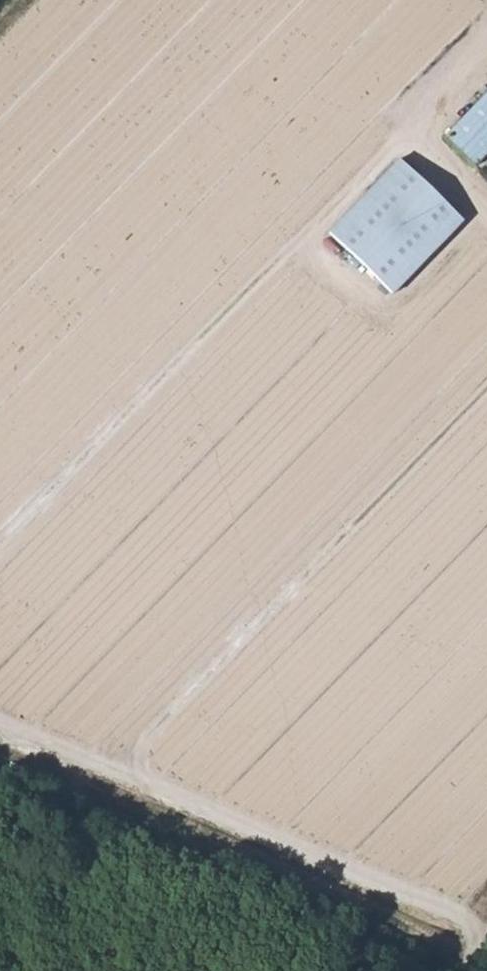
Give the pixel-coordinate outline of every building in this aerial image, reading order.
[(440,147),(468,175),(486,157),(486,100),(440,147)] [(396,170),(325,242),(385,301),(456,228),(396,170)]
